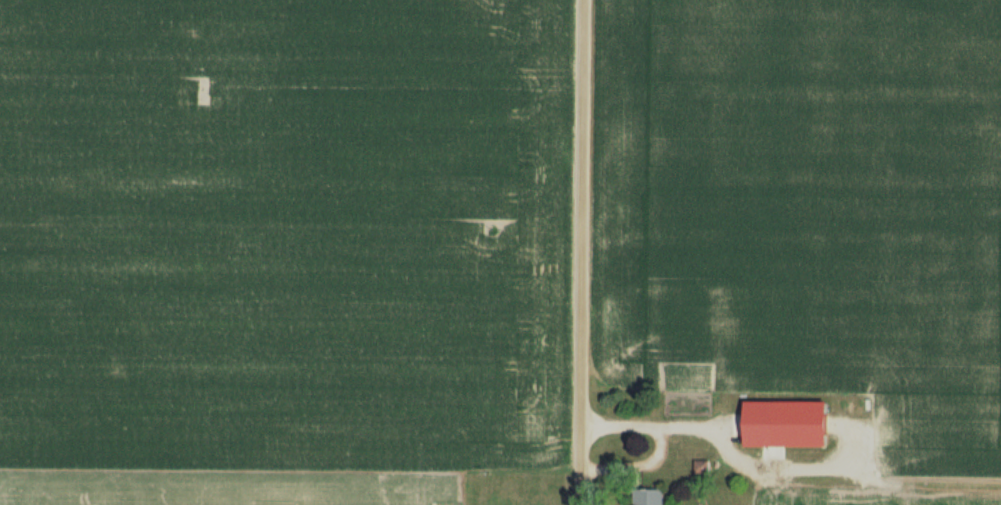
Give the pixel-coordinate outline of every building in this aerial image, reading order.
[(667,490),(636,490),(636,504),(667,504),(667,490)]
